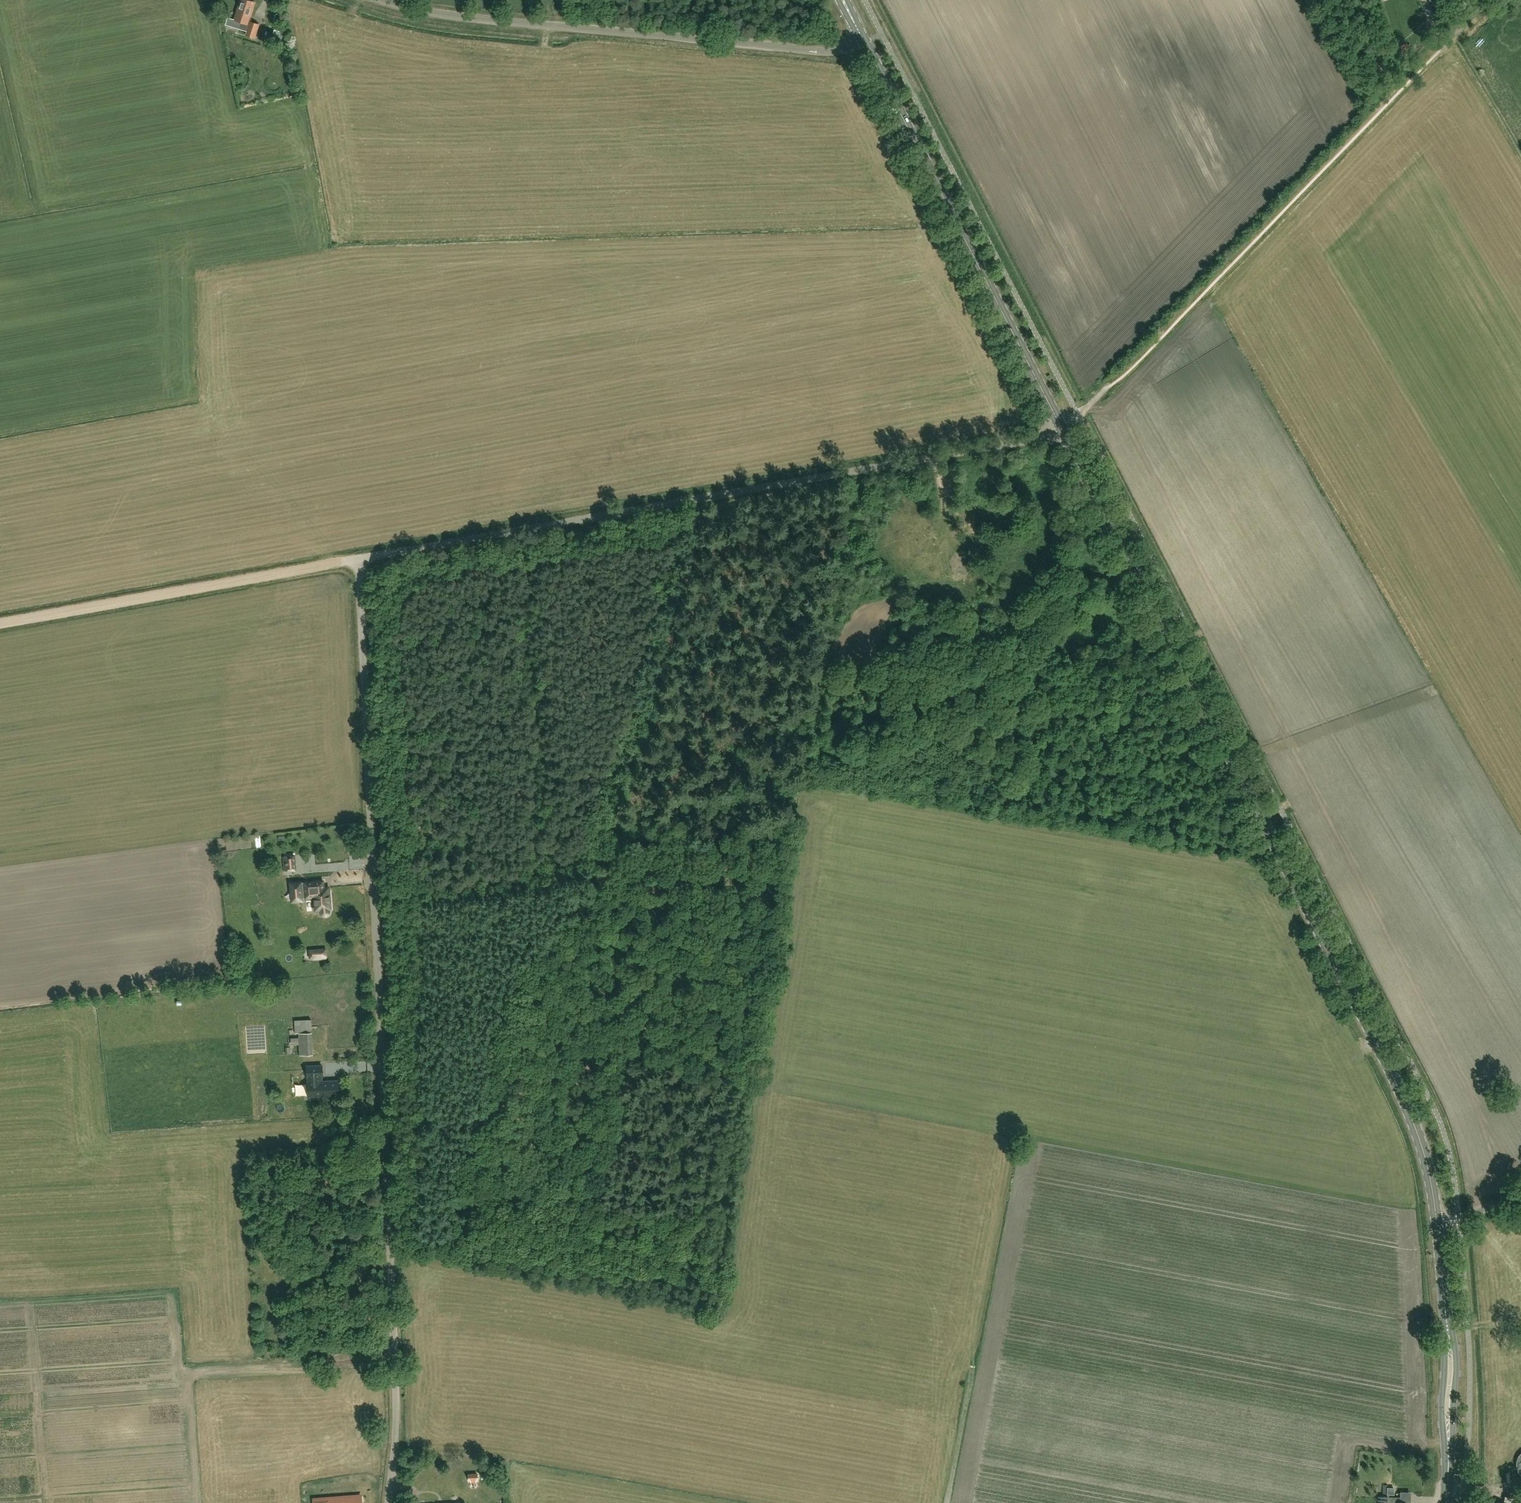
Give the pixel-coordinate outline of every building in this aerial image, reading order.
[(248,23),(255,2),(247,0),(241,0),(235,20),(241,22),(239,28),(247,31),(246,35),(254,38),(259,24),(250,22),(250,24),(248,23)] [(280,42),(283,32),(274,29),(271,39),(280,42)] [(1403,54),(1410,52),(1407,42),(1400,45),(1403,54)] [(324,888),(324,881),(304,882),(306,898),(314,897),(315,910),(320,910),(320,912),(321,914),(323,916),(325,917),(328,916),(330,914),(330,911),(330,909),(331,909),(330,890),(326,887),(324,888)] [(319,949),(320,958),(328,957),(327,948),(319,949)] [(322,1065),(307,1066),(307,1077),(308,1077),(308,1082),(308,1096),(320,1096),(320,1097),(323,1099),(328,1099),(330,1097),(330,1095),(339,1095),(339,1081),(321,1081),(321,1077),(323,1077),(322,1065)] [(286,1273),(295,1277),(298,1270),(290,1266),(286,1273)] [(469,1481),(471,1481),(471,1482),(476,1482),(477,1481),(478,1481),(478,1473),(468,1474),(469,1481)]
